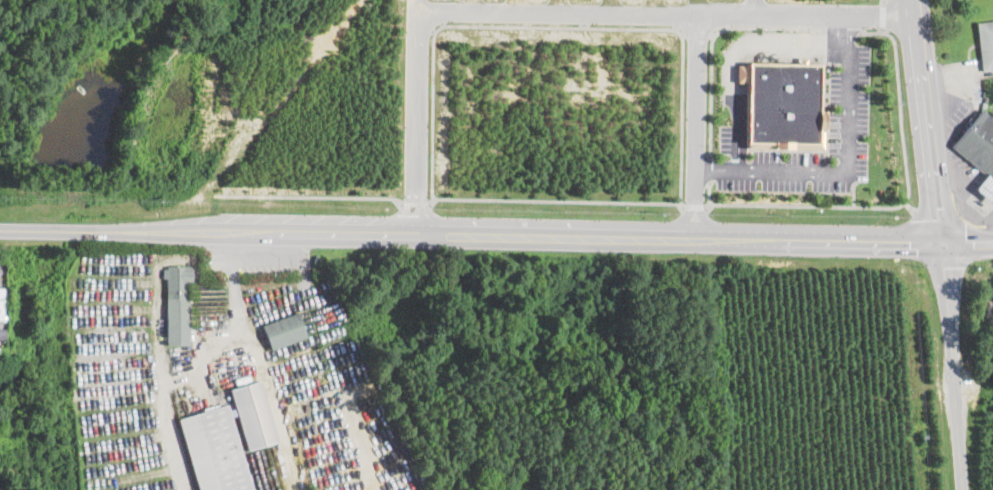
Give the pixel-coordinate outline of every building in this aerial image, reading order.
[(983,69),(992,69),(992,19),(976,22),(983,69)] [(820,63),(736,62),(735,83),(747,83),(746,147),(824,148),(824,110),(820,109),(820,63)] [(992,180),(992,112),(989,117),(981,109),(951,145),(992,180)] [(165,345),(189,345),(189,264),(165,264),(165,345)] [(261,324),(269,349),(306,338),(298,312),(261,324)] [(277,442),(259,381),(229,390),(247,450),(277,442)] [(230,405),(179,417),(197,489),(250,489),(230,405)]
